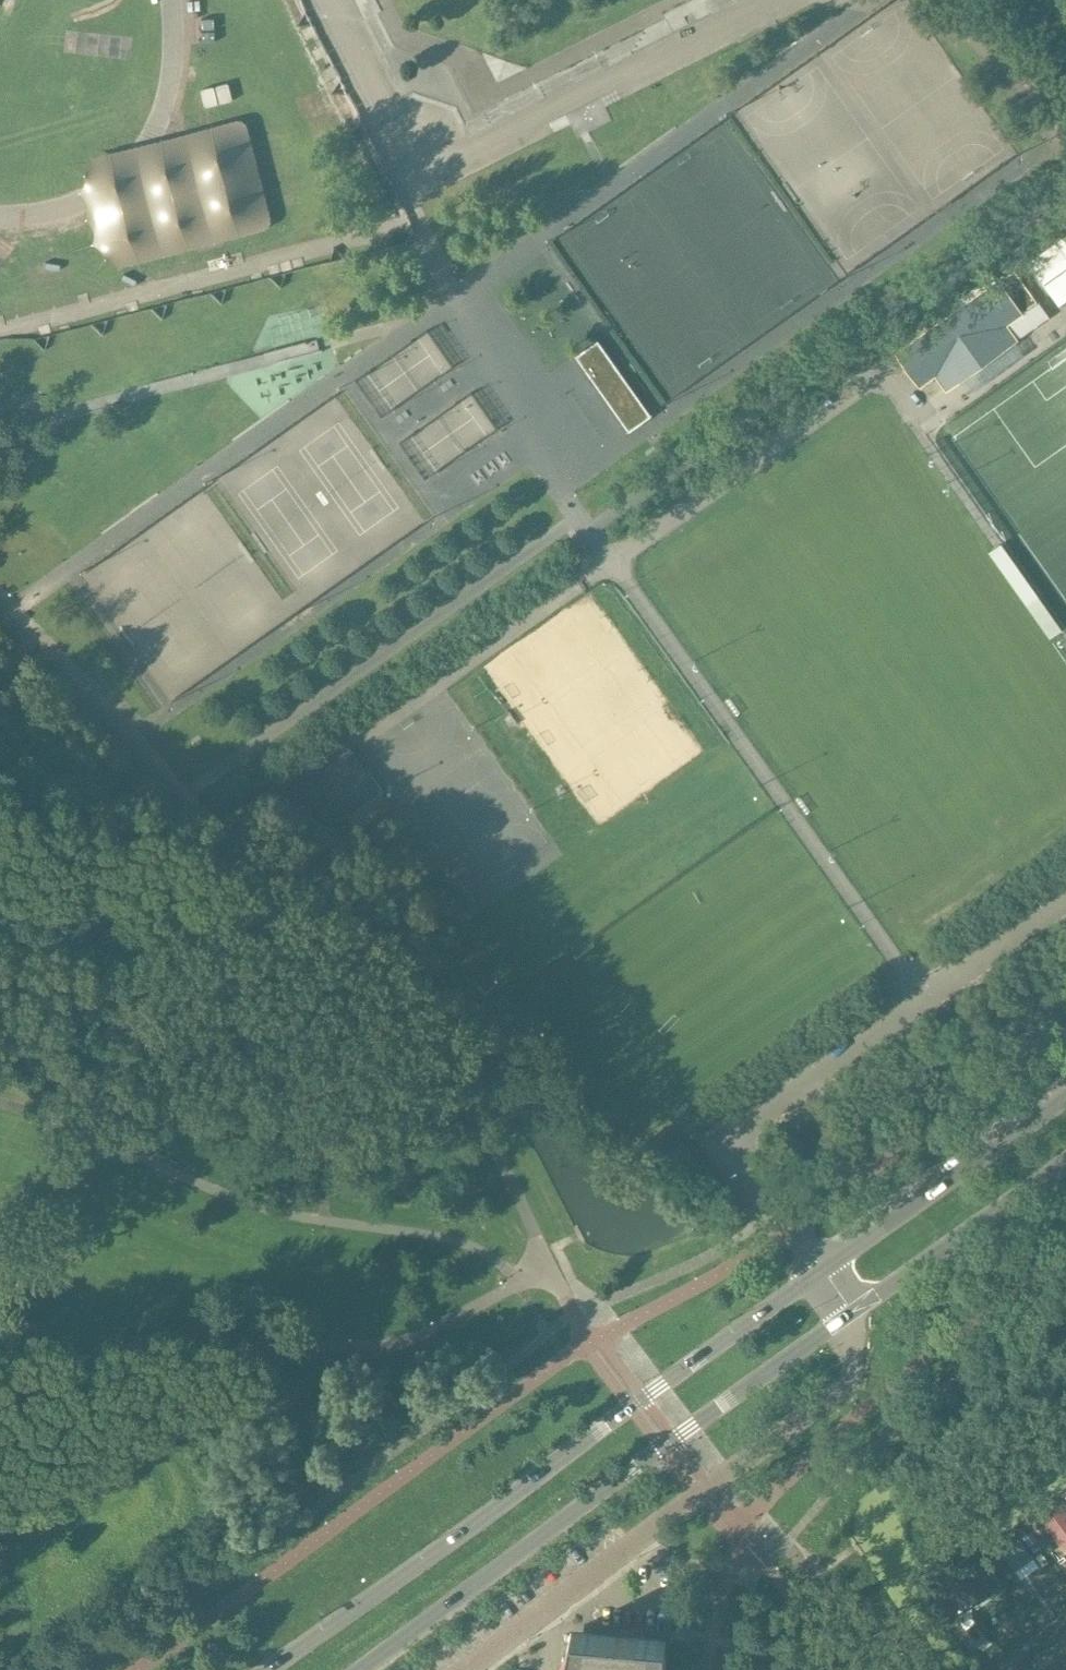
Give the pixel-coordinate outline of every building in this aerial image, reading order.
[(1029,262),(1059,304),(1065,299),(1065,236),(1029,262)] [(979,285),(961,298),(965,304),(897,353),(920,385),(937,373),(947,387),(1014,339),(1047,316),(1037,302),(1020,277),(1015,270),(1015,269),(983,292),(979,285)] [(651,416),(598,340),(575,356),(628,431),(640,423),(651,416)] [(273,785),(278,792),(290,783),(286,776),(273,785)] [(1064,1509),(1048,1520),(1059,1535),(1065,1530),(1065,1512),(1064,1509)] [(1035,1556),(1022,1538),(1003,1552),(1016,1570),(1035,1556)] [(999,1590),(983,1567),(959,1583),(976,1605),(999,1590)] [(662,1664),(666,1664),(665,1639),(662,1639),(584,1632),(571,1631),(566,1655),(574,1657),(571,1669),(663,1669),(662,1664)]
